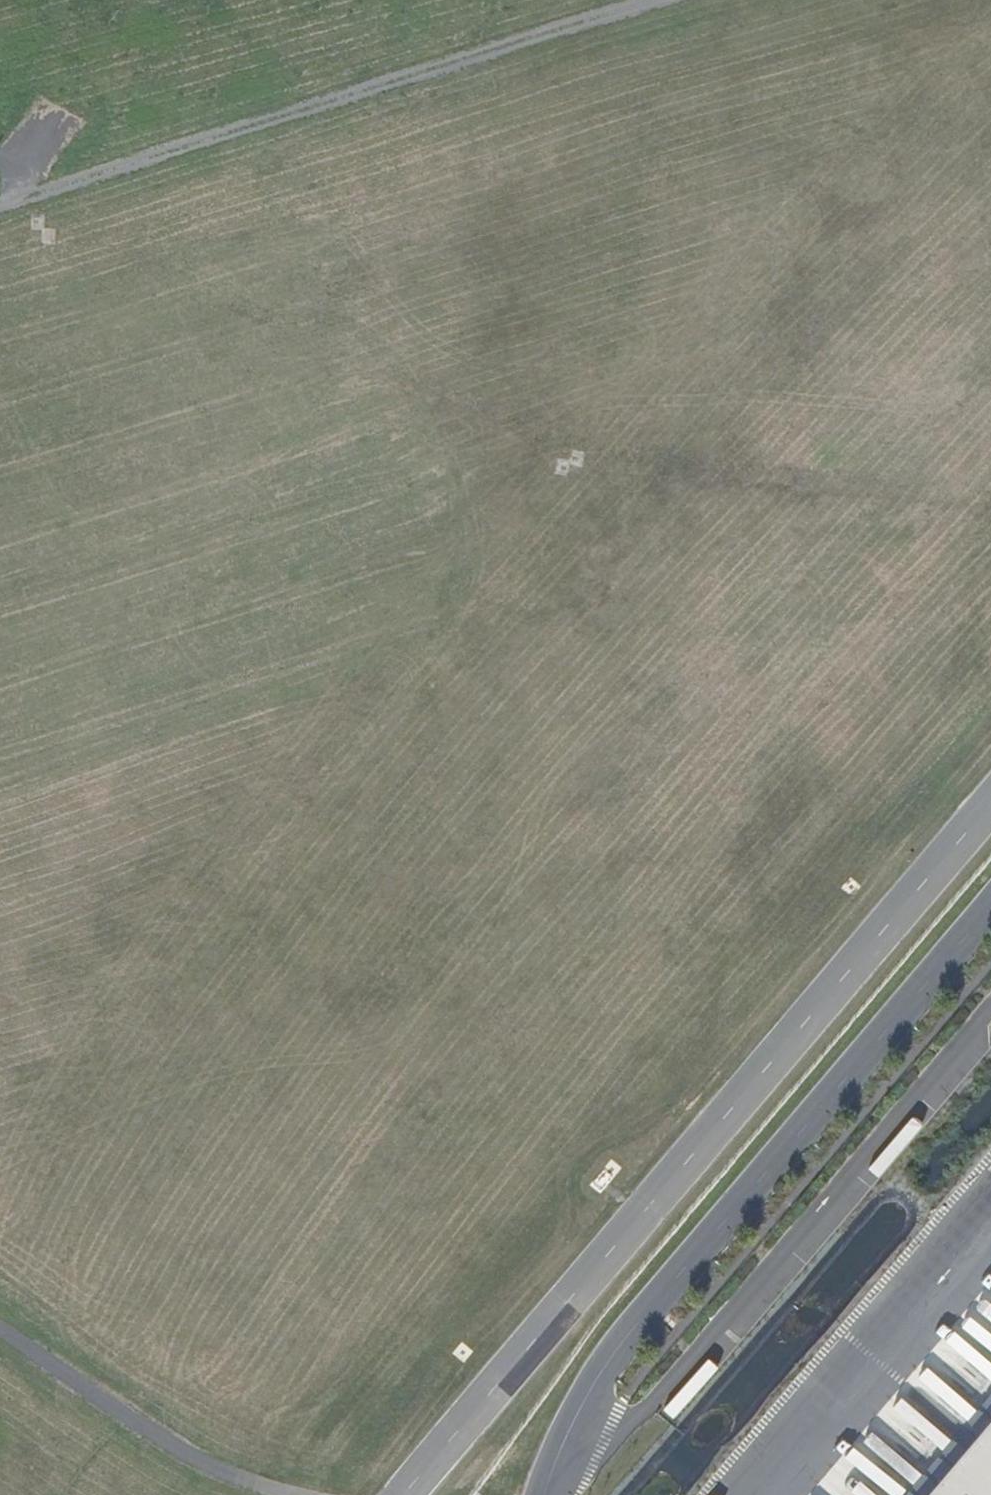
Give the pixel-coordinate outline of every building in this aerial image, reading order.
[(923,1494),(990,1494),(990,1414),(923,1494)]
